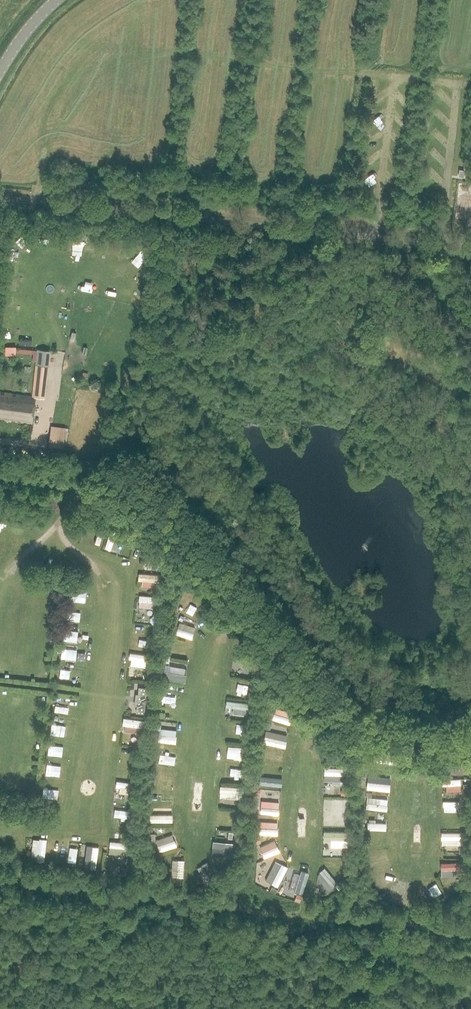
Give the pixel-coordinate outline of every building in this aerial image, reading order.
[(38,348),(37,351),(17,349),(17,350),(17,352),(33,354),(33,361),(36,361),(32,396),(0,392),(0,420),(32,424),(35,398),(45,399),(50,350),(38,348)] [(65,427),(52,425),(50,446),(63,447),(65,427)] [(79,543),(86,545),(92,524),(84,522),(79,543)] [(110,531),(105,548),(111,550),(116,533),(110,531)] [(158,548),(152,551),(159,567),(165,565),(158,548)] [(139,573),(138,581),(162,583),(162,575),(139,573)] [(183,612),(201,619),(205,606),(187,600),(183,612)] [(192,639),(194,633),(178,628),(176,634),(192,639)] [(257,662),(243,647),(236,652),(250,668),(257,662)] [(130,653),(129,659),(151,663),(152,656),(130,653)] [(62,678),(72,678),(72,668),(62,667),(62,678)] [(185,682),(186,674),(164,671),(163,679),(185,682)] [(136,713),(145,714),(147,688),(138,687),(138,694),(135,694),(134,706),(137,706),(136,713)] [(248,710),(249,703),(226,700),(225,707),(248,710)] [(289,724),(291,718),(274,713),(272,719),(289,724)] [(123,718),(122,725),(145,728),(146,721),(123,718)] [(68,730),(68,721),(52,721),(52,729),(68,730)] [(176,743),(176,736),(159,734),(158,742),(176,743)] [(285,748),(287,741),(264,736),(263,743),(285,748)] [(266,762),(283,767),(286,755),(269,750),(266,762)] [(374,754),(373,762),(396,764),(397,757),(374,754)] [(454,774),(470,773),(470,762),(454,763),(454,774)] [(346,776),(347,769),(324,768),(324,775),(346,776)] [(282,780),(259,778),(258,786),(281,789),(282,780)] [(449,785),(449,791),(463,790),(463,778),(444,778),(445,785),(449,785)] [(120,787),(135,789),(135,784),(116,781),(116,787),(120,788),(120,787)] [(389,791),(390,784),(367,782),(366,789),(389,791)] [(387,811),(387,805),(367,802),(366,809),(387,811)] [(47,839),(39,839),(37,861),(44,862),(47,839)] [(157,846),(159,852),(176,846),(174,840),(157,846)] [(86,866),(98,868),(101,846),(89,844),(86,866)] [(262,852),(265,858),(279,851),(277,845),(262,852)] [(212,848),(212,854),(238,856),(238,850),(212,848)] [(374,858),(377,871),(393,867),(390,855),(374,858)] [(210,882),(216,879),(207,862),(201,865),(210,882)] [(288,867),(281,864),(271,883),(278,887),(288,867)] [(333,887),(338,883),(324,867),(319,872),(333,887)] [(296,892),(302,894),(307,874),(302,873),(296,892)] [(336,886),(339,890),(346,884),(342,880),(336,886)] [(411,899),(413,882),(401,880),(399,898),(411,899)]
